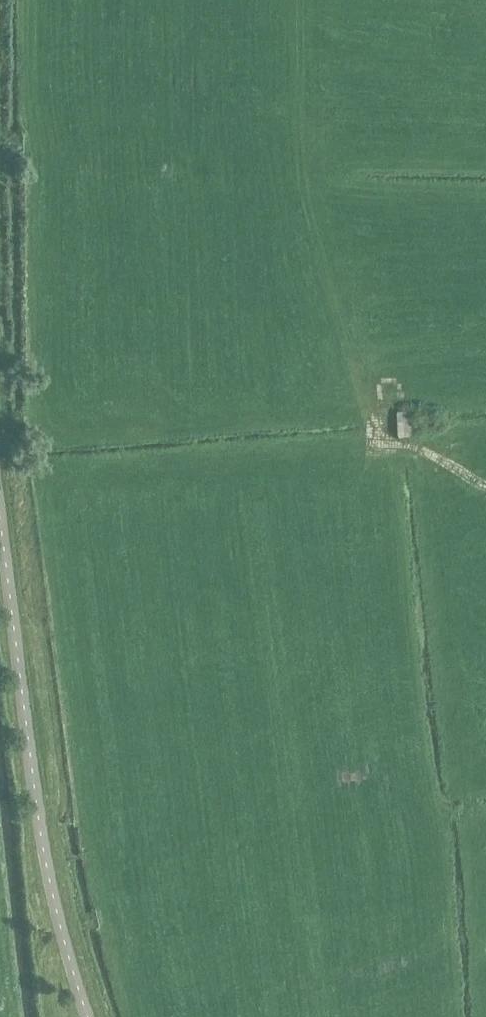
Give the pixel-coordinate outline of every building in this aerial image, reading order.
[(397,411),(397,434),(408,434),(411,434),(411,411),(397,411)]
